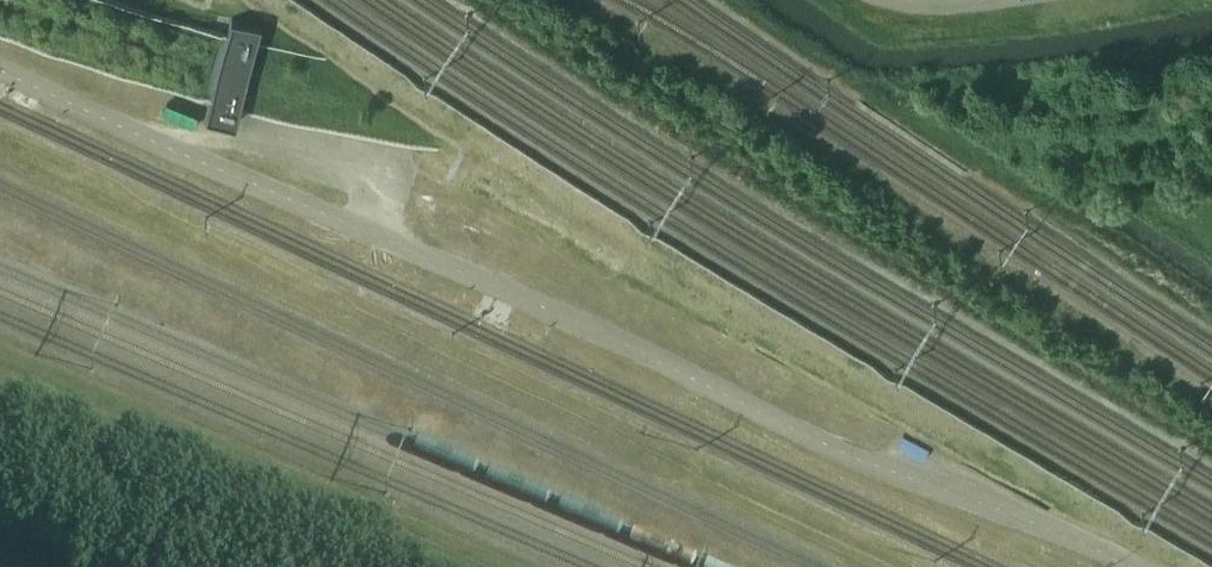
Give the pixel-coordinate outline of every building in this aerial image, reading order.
[(4,31),(63,51),(123,71),(195,92),(273,114),(414,143),(459,150),(330,61),(268,48),(174,22),(104,0),(0,0),(0,29),(4,31)]
